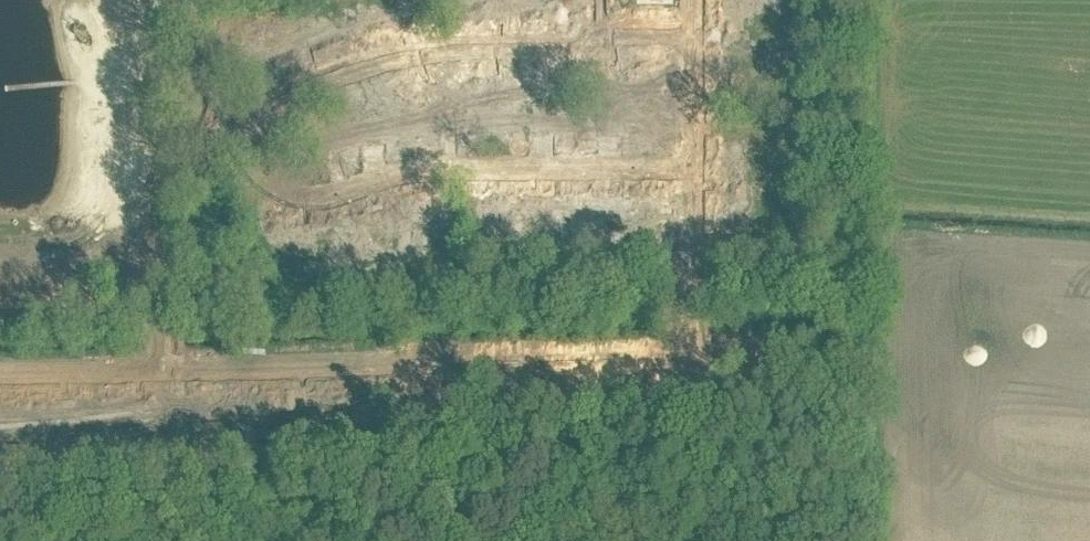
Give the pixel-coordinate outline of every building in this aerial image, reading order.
[(596,9),(627,9),(627,0),(596,0),(596,9)] [(587,91),(587,137),(618,137),(618,91),(587,91)]
